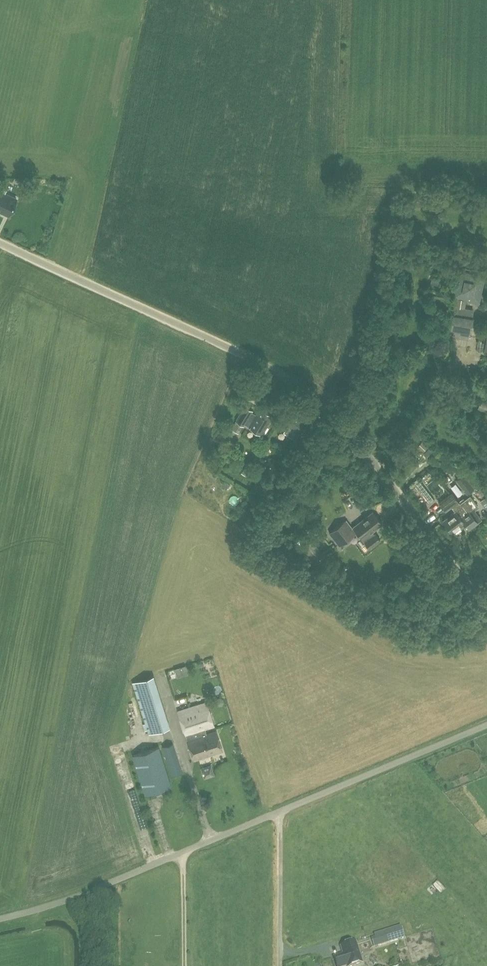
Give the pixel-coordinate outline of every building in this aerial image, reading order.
[(16,199),(13,197),(5,193),(7,190),(0,186),(0,211),(9,215),(10,212),(12,209),(13,207),(14,205),(16,199)] [(456,257),(464,258),(466,250),(458,249),(456,257)] [(408,261),(408,272),(417,272),(416,261),(408,261)] [(434,277),(432,284),(440,286),(441,278),(434,277)] [(479,295),(482,279),(475,277),(471,293),(462,291),(462,292),(455,291),(454,296),(461,298),(461,299),(478,303),(480,295),(479,295)] [(457,298),(455,307),(471,310),(473,302),(457,298)] [(473,310),(455,307),(450,336),(468,339),(469,330),(470,330),(472,319),(471,318),(473,310)] [(469,352),(471,340),(448,336),(446,348),(469,352)] [(237,396),(232,404),(240,408),(244,400),(237,396)] [(485,412),(486,407),(486,405),(480,402),(477,409),(485,412)] [(243,425),(244,423),(249,426),(248,426),(261,434),(272,416),(259,408),(255,415),(251,412),(252,410),(244,406),(236,420),(237,421),(232,429),(238,433),(243,425)] [(307,422),(294,413),(286,424),(300,433),(307,422)] [(310,424),(296,445),(303,450),(317,429),(310,424)] [(456,480),(466,493),(473,488),(463,474),(456,480)] [(255,493),(265,499),(270,491),(260,485),(255,493)] [(457,501),(450,492),(438,502),(445,510),(457,501)] [(468,529),(480,520),(473,511),(478,507),(470,496),(459,504),(461,506),(465,511),(460,513),(461,514),(459,516),(460,518),(464,524),(468,529)] [(460,513),(465,511),(461,506),(455,511),(442,520),(452,533),(453,532),(455,534),(460,530),(459,528),(464,524),(460,518),(459,516),(461,514),(460,513)] [(362,539),(362,538),(369,548),(380,540),(375,533),(374,534),(372,531),(381,524),(372,512),(359,522),(352,527),(346,520),(332,531),(341,544),(347,539),(348,540),(355,534),(359,539),(361,537),(362,539)] [(436,516),(432,523),(437,526),(441,519),(436,516)] [(462,638),(464,647),(471,645),(469,636),(462,638)] [(186,734),(206,729),(205,728),(215,725),(208,701),(178,710),(186,734)] [(149,733),(167,727),(163,713),(145,719),(149,733)] [(207,733),(206,729),(186,734),(194,760),(223,751),(217,731),(207,733)] [(171,731),(165,733),(168,741),(174,738),(171,731)] [(172,774),(182,771),(173,743),(163,746),(172,774)] [(145,793),(171,786),(158,747),(133,755),(145,793)] [(211,765),(201,769),(204,778),(214,775),(211,765)] [(129,790),(134,803),(140,801),(135,787),(129,790)] [(144,831),(152,828),(146,813),(138,816),(144,831)] [(404,936),(400,926),(395,928),(396,931),(375,939),(377,945),(404,936)] [(355,941),(348,944),(347,942),(342,944),(342,945),(340,946),(343,954),(334,956),(337,965),(344,965),(347,965),(351,965),(362,962),(355,941)]
